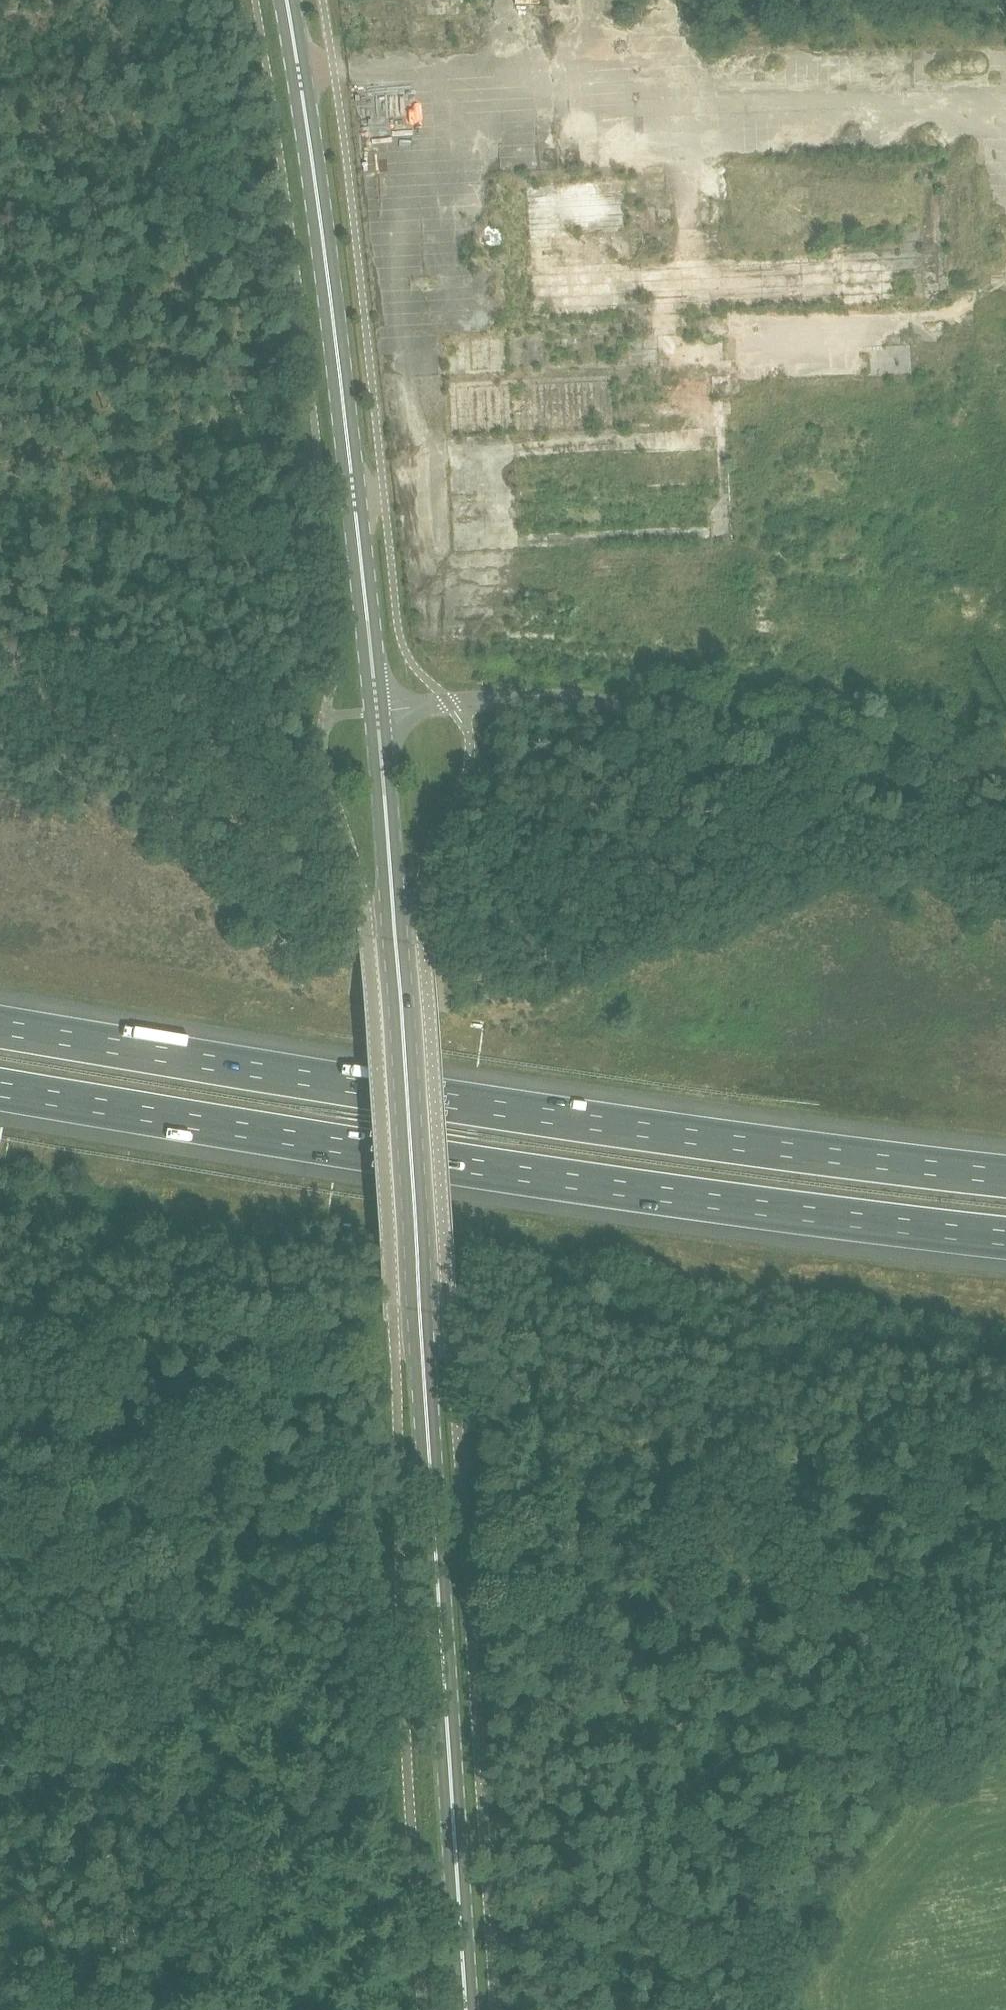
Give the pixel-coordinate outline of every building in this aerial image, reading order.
[(627,208),(607,211),(610,228),(629,225),(627,208)]
